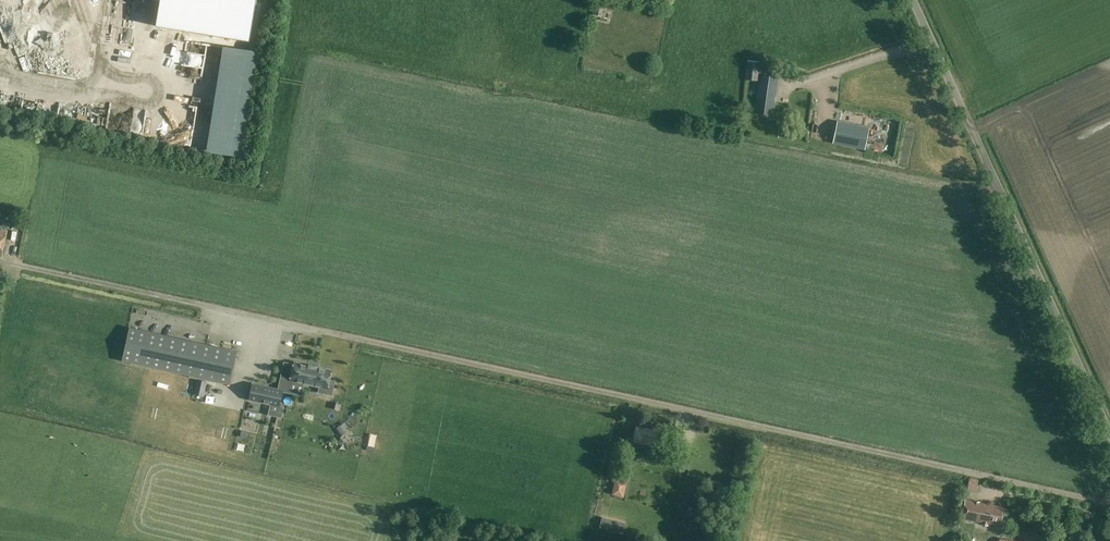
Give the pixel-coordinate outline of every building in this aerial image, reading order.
[(130,0),(112,0),(112,9),(129,11),(130,0)] [(163,54),(150,54),(151,63),(164,63),(163,54)] [(245,86),(250,55),(240,54),(239,61),(227,59),(226,66),(236,68),(234,81),(237,81),(237,85),(245,86)] [(747,60),(745,79),(757,81),(759,62),(747,60)] [(778,77),(760,75),(755,109),(759,109),(758,115),(772,117),(778,77)] [(137,117),(139,104),(123,101),(120,117),(125,118),(123,127),(130,128),(130,129),(138,130),(139,124),(135,123),(136,117),(137,117)] [(114,117),(116,107),(106,104),(104,115),(114,117)] [(83,127),(98,129),(99,115),(84,114),(83,127)] [(115,130),(117,120),(107,118),(105,128),(115,130)] [(863,154),(867,133),(834,126),(830,148),(863,154)] [(230,384),(237,352),(130,329),(123,360),(230,384)] [(281,377),(278,390),(288,393),(291,380),(290,380),(294,364),(284,362),(282,373),(286,374),(285,378),(281,377)] [(294,364),(290,380),(291,380),(319,387),(318,392),(331,395),(335,381),(329,380),(331,370),(317,367),(317,366),(309,364),(308,365),(294,362),(294,364)] [(283,391),(253,384),(249,400),(279,406),(283,391)] [(652,431),(636,427),(633,442),(662,448),(666,432),(652,429),(652,431)] [(660,459),(681,464),(684,452),(662,448),(660,459)] [(613,475),(608,491),(620,495),(626,479),(613,475)] [(986,522),(986,523),(999,526),(1002,507),(979,503),(978,505),(964,503),(961,519),(984,523),(984,521),(986,522)] [(625,523),(602,517),(599,528),(622,534),(625,523)]
